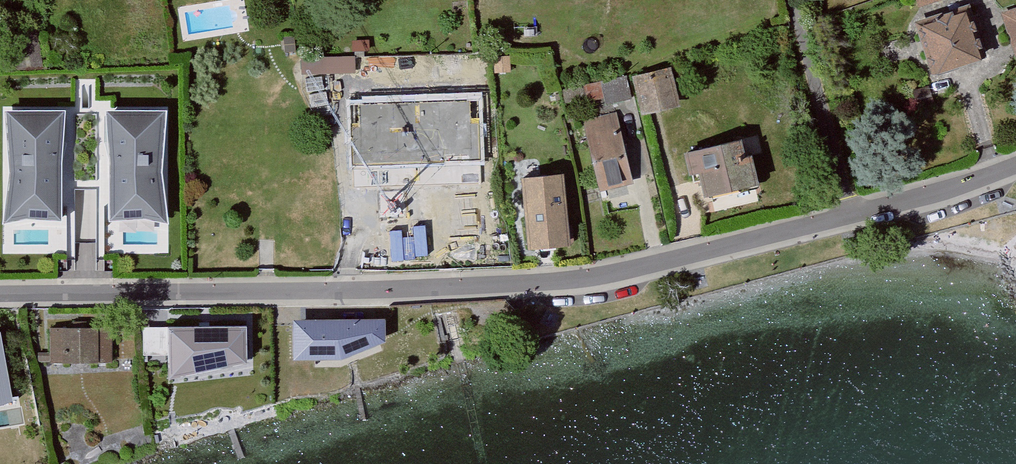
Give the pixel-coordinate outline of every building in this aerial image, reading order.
[(977,10),(916,25),(932,86),(993,70),(977,10)] [(999,17),(1015,66),(1015,11),(999,17)] [(284,38),(285,53),(296,52),(294,37),(284,38)] [(357,57),(301,58),(301,76),(357,74),(357,57)] [(357,58),(357,87),(381,87),(382,59),(357,58)] [(676,74),(634,83),(644,129),(686,120),(676,74)] [(629,80),(586,82),(587,102),(630,100),(629,80)] [(166,115),(106,112),(110,223),(143,221),(167,226),(159,176),(166,115)] [(63,115),(3,113),(9,174),(2,226),(27,222),(60,222),(63,115)] [(622,116),(583,126),(600,201),(640,191),(622,116)] [(754,141),(690,155),(703,214),(767,201),(754,141)] [(568,172),(520,175),(524,248),(572,245),(568,172)] [(468,185),(417,184),(416,246),(467,247),(468,185)] [(378,326),(294,326),(294,365),(342,364),(342,347),(359,347),(359,341),(378,340),(378,326)] [(163,354),(163,327),(143,327),(144,354),(163,354)] [(122,332),(50,328),(47,374),(120,378),(122,332)] [(245,330),(168,331),(169,381),(246,366),(245,330)] [(0,345),(0,401),(16,399),(8,344),(0,345)]
